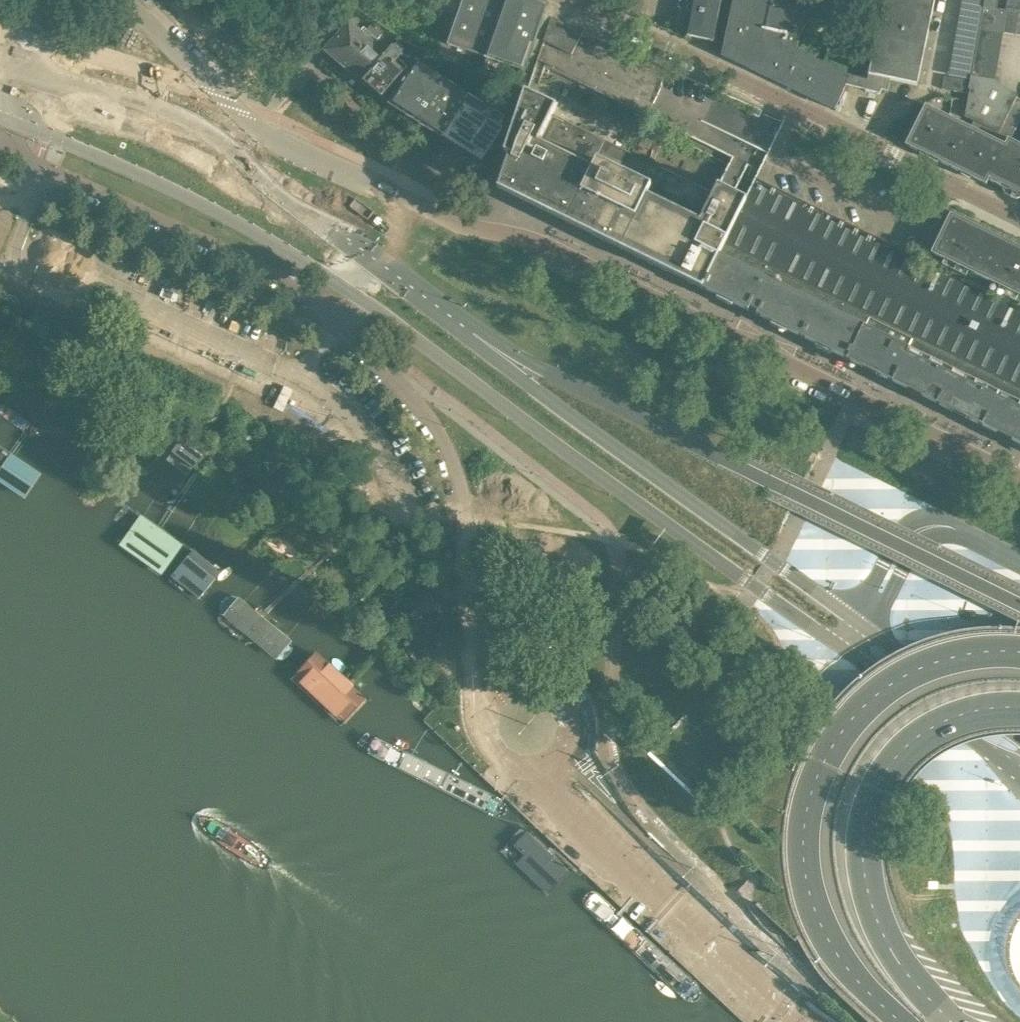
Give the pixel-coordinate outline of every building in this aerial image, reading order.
[(455,21),(447,44),(485,57),(485,58),(486,58),(505,0),(462,0),(455,21)] [(486,58),(523,71),(546,3),(541,0),(505,0),(486,58)] [(687,36),(713,41),(721,0),(694,0),(687,36)] [(713,41),(724,44),(734,0),(721,0),(713,41)] [(724,44),(722,56),(768,77),(835,110),(846,84),(850,76),(796,50),(807,0),(734,0),(724,44)] [(867,81),(850,76),(846,84),(865,90),(865,91),(879,95),(882,89),(887,91),(890,80),(917,85),(935,0),(884,0),(867,81)] [(1014,10),(1016,0),(1008,0),(1006,8),(1014,10)] [(979,28),(1003,32),(1006,8),(996,7),(983,5),(979,28)] [(1014,34),(1018,10),(1014,10),(1006,8),(1003,32),(1014,34)] [(571,55),(583,32),(583,31),(551,16),(543,40),(571,55)] [(380,23),(374,20),(367,29),(364,26),(359,32),(349,23),(326,50),(344,65),(380,23)] [(386,27),(380,23),(344,65),(363,81),(385,54),(374,44),(379,39),(378,38),(386,27)] [(977,40),(1001,44),(1003,32),(979,28),(977,40)] [(1001,44),(977,40),(975,52),(998,56),(1001,44)] [(385,54),(363,81),(381,96),(404,71),(395,62),(402,53),(393,45),(385,54)] [(998,56),(975,52),(973,64),(996,68),(998,56)] [(390,103),(417,120),(435,93),(436,93),(446,78),(417,60),(390,103)] [(994,80),(996,68),(973,64),(971,76),(994,80)] [(1012,103),(1015,97),(994,80),(971,76),(970,81),(968,94),(964,115),(972,119),(984,125),(996,131),(997,131),(999,128),(1002,122),(1005,116),(1008,110),(1012,103)] [(942,90),(949,91),(951,78),(949,77),(944,77),(942,90)] [(417,120),(442,136),(463,102),(469,93),(467,92),(446,78),(436,93),(435,93),(417,120)] [(951,78),(949,91),(955,92),(957,79),(951,78)] [(962,93),(964,80),(957,79),(955,92),(962,93)] [(962,93),(968,94),(970,81),(964,80),(962,93)] [(463,102),(442,136),(481,162),(502,128),(509,108),(472,85),(467,92),(469,93),(463,102)] [(556,106),(526,91),(525,91),(504,153),(509,155),(497,189),(593,236),(632,153),(619,147),(553,113),(556,106)] [(1015,97),(1012,103),(1019,107),(1019,99),(1015,97)] [(1012,103),(1008,110),(1019,116),(1019,107),(1012,103)] [(904,143),(931,157),(951,118),(924,104),(904,143)] [(1005,116),(1017,123),(1019,117),(1019,116),(1008,110),(1005,116)] [(1015,128),(1017,123),(1005,116),(1002,122),(1015,128)] [(969,126),(951,118),(931,157),(958,170),(977,131),(969,126)] [(969,126),(977,131),(980,132),(984,125),(972,119),(969,126)] [(1012,134),(1015,128),(1002,122),(999,128),(1012,134)] [(993,138),(996,131),(984,125),(980,132),(993,138)] [(993,138),(1005,144),(1008,138),(1009,138),(1012,134),(999,128),(997,131),(996,131),(993,138)] [(985,183),(988,179),(1005,144),(993,138),(980,132),(977,131),(958,170),(985,183)] [(1013,191),(1019,177),(1019,144),(1009,138),(1008,138),(1005,144),(988,179),(1013,191)] [(714,192),(632,153),(593,236),(663,270),(702,288),(746,199),(744,198),(718,185),(717,187),(714,192)] [(702,288),(748,311),(750,307),(758,311),(756,315),(849,361),(865,326),(901,249),(873,236),(783,191),(755,177),(744,198),(746,199),(702,288)] [(976,223),(951,211),(930,252),(956,265),(976,223)] [(976,223),(956,265),(981,277),(1001,236),(976,223)] [(1001,236),(981,277),(1006,289),(1019,261),(1019,245),(1001,236)] [(865,326),(849,361),(889,381),(1019,445),(1019,306),(951,272),(950,273),(901,249),(865,326)] [(1006,289),(1019,296),(1019,261),(1006,289)] [(42,483),(59,458),(36,441),(42,433),(0,404),(0,454),(42,483)] [(205,457),(182,440),(175,448),(172,453),(195,470),(205,457)] [(268,482),(282,496),(286,500),(288,499),(292,503),(307,489),(302,484),(303,484),(286,466),(268,482)] [(145,510),(124,541),(205,596),(229,566),(197,541),(145,510)] [(191,613),(204,609),(204,598),(102,531),(92,534),(89,545),(191,613)] [(222,616),(278,661),(284,660),(289,657),(293,648),(292,644),(259,617),(238,599),(234,597),(229,596),(226,597),(222,599),(219,604),(218,608),(219,611),(220,614),(222,616)] [(316,652),(290,679),(343,728),(369,701),(350,684),(316,652)] [(430,786),(493,817),(499,817),(502,815),(506,811),(506,807),(505,802),(502,800),(500,798),(493,794),(451,773),(426,761),(397,748),(386,743),(376,740),(370,741),(368,743),(366,745),(366,750),(368,755),(381,763),(396,770),(430,786)] [(499,823),(487,825),(484,833),(499,861),(557,913),(575,916),(583,910),(578,894),(525,844),(518,837),(499,823)] [(590,911),(709,1021),(710,1021),(725,1007),(607,895),(590,911)] [(634,974),(684,1021),(695,1012),(644,964),(634,974)]
